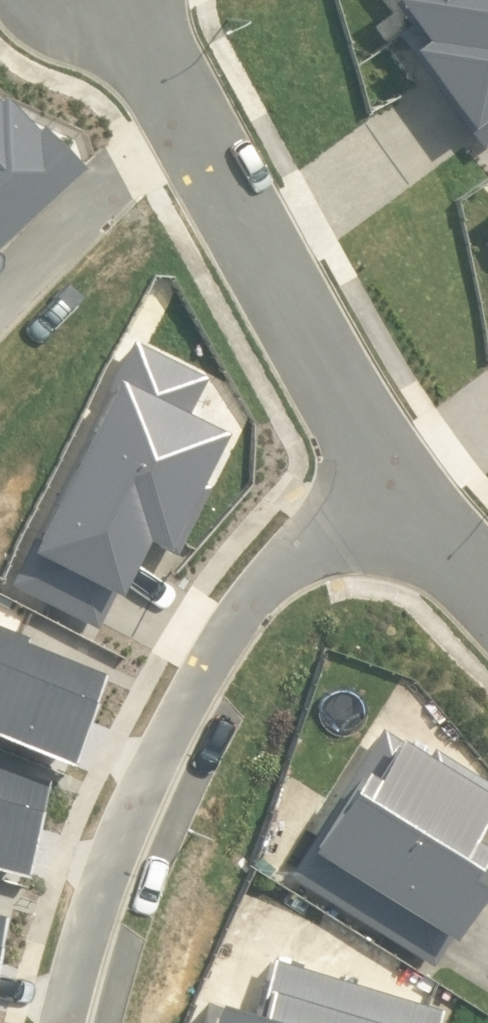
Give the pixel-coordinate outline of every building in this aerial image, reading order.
[(283,873),(423,965),(487,861),(487,854),(454,833),(473,805),(477,807),(487,789),(487,786),(425,747),(419,756),(372,726),(283,873)] [(194,1022),(426,1022),(430,1009),(266,957),(248,1012),(201,999),(194,1022)]
